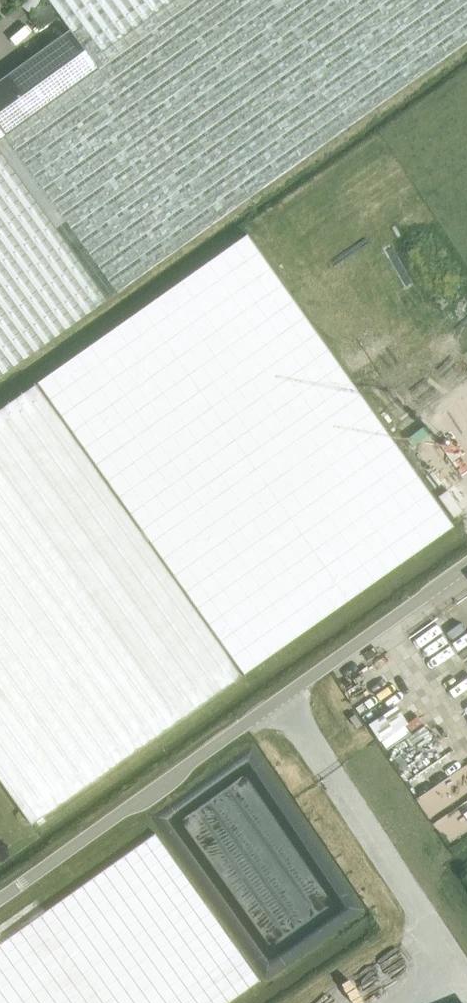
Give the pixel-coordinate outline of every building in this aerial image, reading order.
[(70,30),(98,69),(6,135),(118,294),(466,44),(466,0),(49,0),(70,30)] [(6,135),(98,69),(70,30),(0,80),(0,126),(6,135)] [(108,301),(118,294),(6,135),(0,126),(0,378),(108,301)] [(0,409),(0,780),(31,824),(242,675),(34,385),(0,409)] [(262,980),(156,834),(0,945),(0,1002),(230,1002),(262,980)]
